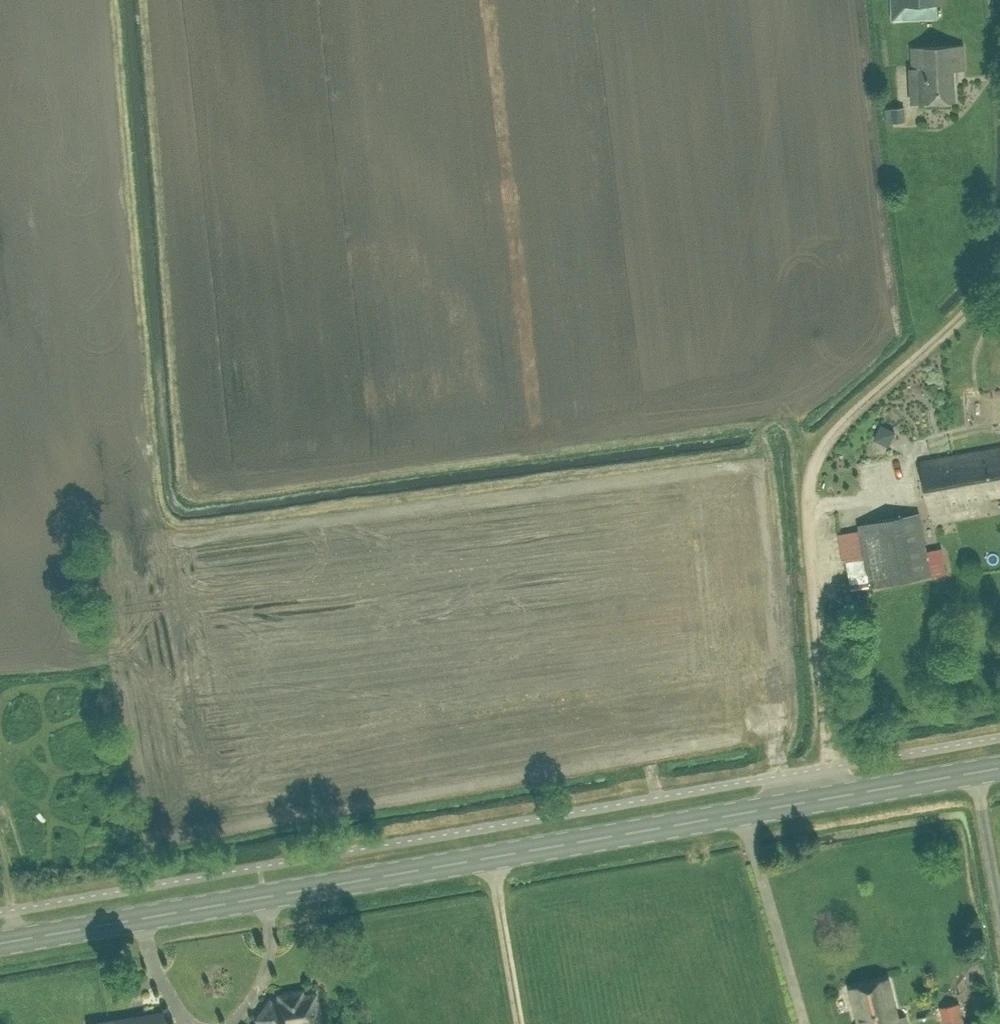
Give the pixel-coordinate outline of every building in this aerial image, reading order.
[(892,21),(936,19),(936,3),(946,2),(946,0),(892,0),(892,21)] [(965,70),(964,45),(911,47),(912,69),(910,69),(912,103),(956,101),(954,70),(965,70)] [(920,462),(931,513),(979,504),(978,499),(999,494),(999,448),(920,462)] [(927,551),(920,513),(860,524),(865,554),(847,558),(852,589),(947,572),(942,548),(927,551)] [(888,978),(850,988),(859,1023),(907,1023),(905,1016),(898,1018),(888,978)] [(300,993),(280,996),(281,1001),(276,1001),(273,1005),(270,1002),(258,1019),(264,1023),(263,1023),(318,1023),(314,996),(301,998),(300,993)] [(160,1011),(86,1023),(162,1023),(160,1011)]
